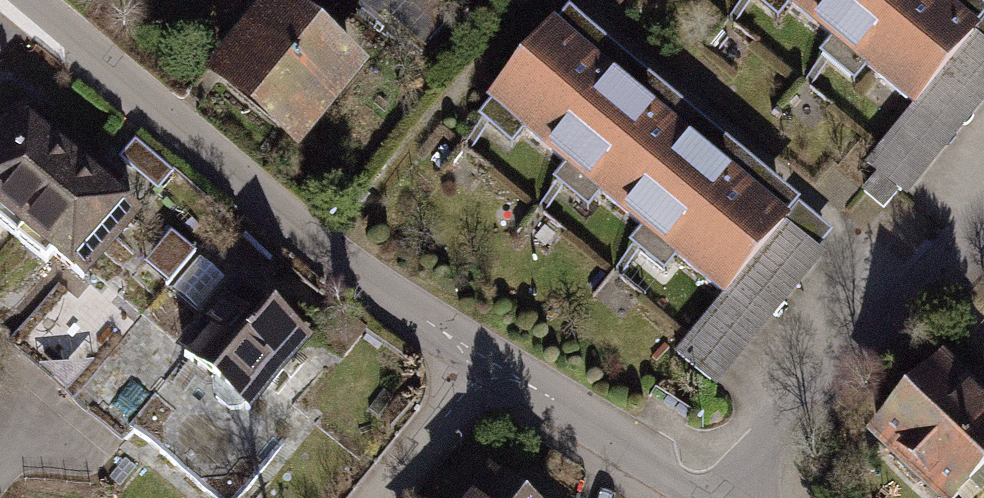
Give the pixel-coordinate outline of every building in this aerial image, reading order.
[(364,67),(280,0),(263,0),(202,75),(296,151),(364,67)] [(944,0),(766,0),(907,114),(866,164),(907,197),(983,102),(983,33),(944,0)] [(553,32),(486,112),(719,304),(675,357),(714,389),(824,255),(553,32)] [(17,111),(0,132),(0,225),(81,292),(144,215),(17,111)] [(306,346),(231,287),(173,361),(248,419),(306,346)] [(938,365),(920,385),(915,379),(893,402),(867,430),(873,435),(863,445),(919,497),(969,497),(983,482),(983,408),(938,365)] [(496,466),(471,497),(537,497),(522,486),(496,466)]
